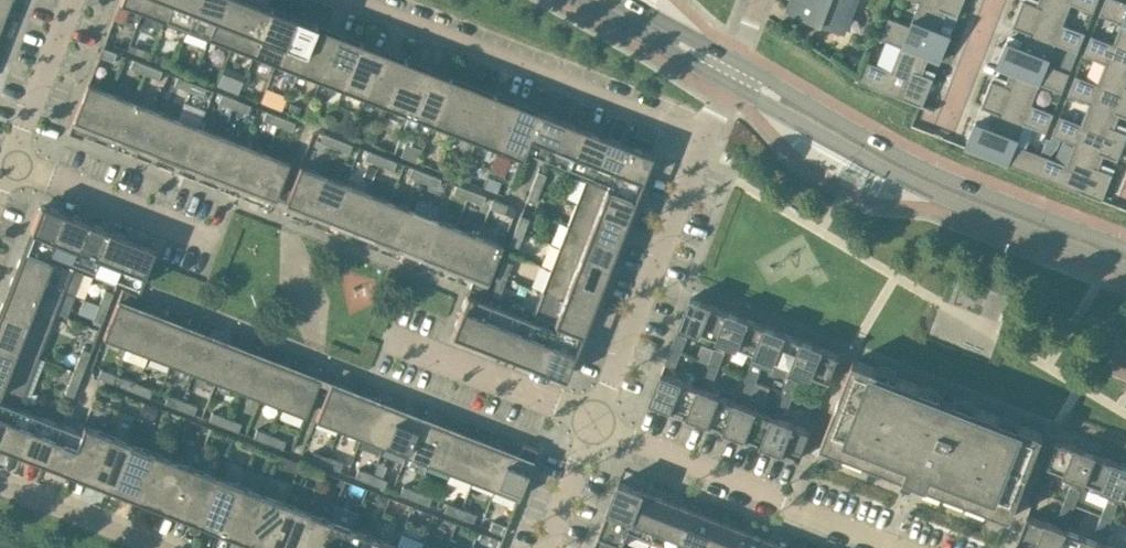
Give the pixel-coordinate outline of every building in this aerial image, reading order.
[(4,17),(11,0),(0,0),(0,16),(4,17)] [(147,0),(120,0),(119,1),(143,10),(147,0)] [(172,0),(147,0),(143,10),(165,18),(172,0)] [(198,0),(172,0),(165,18),(187,27),(198,0)] [(223,0),(198,0),(187,27),(209,36),(223,0)] [(249,0),(223,0),(209,36),(232,44),(249,0)] [(272,6),(256,0),(249,0),(232,44),(254,53),(272,6)] [(843,29),(854,0),(794,0),(791,9),(843,29)] [(952,32),(941,28),(947,11),(947,10),(921,0),(920,0),(920,1),(911,24),(889,16),(881,37),(902,46),(903,45),(930,55),(929,56),(940,61),(952,32)] [(964,0),(921,0),(947,10),(947,11),(958,16),(964,0)] [(1072,2),(1068,0),(1039,0),(1037,4),(1027,0),(1023,0),(1013,26),(1027,31),(1027,30),(1056,42),(1056,43),(1078,51),(1086,32),(1064,23),(1072,3),(1072,2)] [(1072,2),(1072,3),(1094,11),(1098,0),(1068,0),(1072,2)] [(1123,0),(1105,0),(1100,14),(1122,22),(1122,21),(1125,23),(1125,1),(1123,0)] [(276,62),(294,15),(272,6),(254,53),(276,62)] [(298,70),(316,23),(294,15),(276,62),(298,70)] [(1122,21),(1122,22),(1114,43),(1092,34),(1084,54),(1106,62),(1107,62),(1125,69),(1125,23),(1122,21)] [(321,79),(339,32),(316,23),(298,70),(321,79)] [(1056,43),(1056,42),(1027,30),(1027,31),(1021,44),(1008,39),(997,66),(1011,71),(1011,70),(1041,82),(1040,83),(1062,91),(1070,72),(1048,63),(1056,43)] [(343,88),(361,41),(339,32),(321,79),(343,88)] [(366,96),(384,50),(361,41),(343,88),(366,96)] [(923,106),(934,77),(923,73),(929,56),(930,55),(903,45),(902,46),(893,70),(867,59),(858,80),(923,106)] [(100,55),(113,61),(116,52),(103,47),(100,55)] [(388,105),(406,58),(384,50),(366,96),(388,105)] [(130,67),(144,73),(147,64),(133,58),(130,67)] [(410,114),(428,67),(406,58),(388,105),(410,114)] [(1107,62),(1106,62),(1098,83),(1076,74),(1068,94),(1091,102),(1120,113),(1120,114),(1125,116),(1125,69),(1107,62)] [(144,73),(159,78),(162,70),(147,64),(144,73)] [(432,122),(450,75),(428,67),(410,114),(432,122)] [(1047,131),(1054,112),(1032,103),(1040,83),(1041,82),(1011,70),(1011,71),(1006,84),(992,79),(981,106),(995,111),(995,110),(1025,122),(1025,123),(1047,131)] [(454,131),(473,84),(450,75),(432,122),(454,131)] [(174,84),(188,90),(192,81),(177,76),(174,84)] [(188,90),(203,96),(206,87),(192,81),(188,90)] [(87,125),(97,129),(111,92),(88,83),(68,132),(82,137),(87,125)] [(477,139),(495,93),(473,84),(454,131),(477,139)] [(97,129),(119,137),(133,100),(111,92),(97,129)] [(218,101),(233,107),(236,99),(222,93),(218,101)] [(499,148),(517,101),(495,93),(477,139),(499,148)] [(233,107),(247,113),(251,104),(236,99),(233,107)] [(119,137),(141,146),(156,109),(133,100),(119,137)] [(524,149),(539,110),(517,101),(499,148),(522,157),(525,149),(524,149)] [(1118,159),(1125,139),(1125,131),(1115,127),(1120,114),(1120,113),(1091,102),(1083,123),(1060,114),(1053,134),(1075,142),(1105,153),(1104,154),(1118,159)] [(141,146),(163,155),(178,118),(156,109),(141,146)] [(263,119),(277,124),(281,116),(266,110),(263,119)] [(546,158),(562,119),(539,110),(524,149),(525,149),(546,158)] [(966,146),(1034,173),(1042,153),(1017,143),(1025,123),(1025,122),(995,110),(995,111),(990,124),(976,119),(966,146)] [(277,124),(292,130),(295,121),(281,116),(277,124)] [(163,155),(186,163),(200,126),(178,118),(163,155)] [(570,167),(584,127),(562,119),(546,158),(570,167)] [(186,163),(208,172),(222,135),(200,126),(186,163)] [(591,175),(606,136),(584,127),(570,167),(591,175)] [(320,141),(335,147),(338,138),(323,132),(320,141)] [(208,172),(230,181),(244,144),(222,135),(208,172)] [(601,186),(611,190),(629,145),(606,136),(591,175),(603,180),(602,185),(601,186)] [(335,147),(349,152),(352,144),(338,138),(335,147)] [(1104,154),(1105,153),(1075,142),(1067,163),(1042,153),(1034,173),(1102,199),(1113,172),(1099,167),(1104,154)] [(230,181),(252,189),(267,152),(244,144),(230,181)] [(611,190),(634,199),(652,154),(629,145),(611,190)] [(364,158),(379,164),(382,155),(368,150),(364,158)] [(252,189),(276,198),(290,161),(267,152),(252,189)] [(379,164),(393,169),(397,161),(382,155),(379,164)] [(309,211),(324,174),(300,165),(286,202),(309,211)] [(409,175),(423,181),(427,172),(412,167),(409,175)] [(532,185),(541,188),(547,174),(538,171),(532,185)] [(423,181),(438,187),(441,178),(427,172),(423,181)] [(332,220),(346,183),(324,174),(309,211),(332,220)] [(576,202),(626,221),(634,199),(611,190),(601,186),(602,185),(586,179),(576,202)] [(354,229),(368,192),(346,183),(332,220),(354,229)] [(453,193),(468,198),(471,190),(456,184),(453,193)] [(527,200),(535,203),(541,188),(532,185),(527,200)] [(468,198),(482,204),(486,195),(471,190),(468,198)] [(376,237),(390,200),(368,192),(354,229),(376,237)] [(490,207),(505,213),(508,204),(493,198),(490,207)] [(398,246),(413,209),(390,200),(376,237),(398,246)] [(568,224),(617,243),(626,221),(576,202),(568,224)] [(41,203),(23,249),(48,258),(66,213),(41,203)] [(420,255),(435,218),(413,209),(398,246),(420,255)] [(66,213),(48,258),(56,262),(57,260),(56,260),(58,255),(71,260),(86,221),(66,213)] [(515,229),(524,233),(529,218),(521,215),(515,229)] [(443,263),(457,226),(435,218),(420,255),(443,263)] [(108,229),(86,221),(71,260),(93,268),(108,229)] [(559,246),(608,266),(617,243),(568,224),(559,246)] [(465,272),(479,235),(457,226),(443,263),(465,272)] [(131,238),(108,229),(93,268),(116,277),(131,238)] [(510,244),(518,247),(524,233),(515,229),(510,244)] [(469,288),(483,293),(503,244),(479,235),(465,272),(474,275),(469,288)] [(154,247),(131,238),(116,277),(139,286),(154,247)] [(551,269),(600,288),(608,266),(559,246),(551,269)] [(15,271),(64,290),(74,294),(83,272),(73,267),(73,266),(57,260),(56,262),(48,258),(23,249),(15,271)] [(498,274),(506,277),(512,262),(504,259),(498,274)] [(542,291),(591,310),(600,288),(551,269),(542,291)] [(6,293),(55,312),(64,290),(15,271),(6,293)] [(492,288),(501,291),(506,277),(498,274),(492,288)] [(122,287),(103,337),(127,346),(141,309),(132,305),(137,293),(122,287)] [(98,303),(107,307),(113,292),(104,288),(98,303)] [(559,323),(583,332),(591,310),(542,291),(533,314),(549,321),(549,319),(559,323)] [(38,356),(55,312),(6,293),(0,308),(0,318),(18,325),(10,346),(38,356)] [(451,333),(475,342),(490,303),(467,294),(451,333)] [(691,296),(681,323),(719,338),(729,311),(691,296)] [(93,318),(101,321),(107,307),(98,303),(93,318)] [(475,342),(497,351),(512,312),(490,303),(475,342)] [(127,346),(123,357),(144,365),(148,354),(149,354),(163,317),(141,309),(127,346)] [(729,311),(719,338),(756,352),(766,325),(729,311)] [(497,351),(519,360),(535,321),(512,312),(497,351)] [(163,317),(149,354),(171,363),(185,326),(163,317)] [(519,360),(542,368),(559,323),(549,319),(549,321),(547,325),(535,321),(519,360)] [(559,323),(542,368),(565,377),(583,332),(559,323)] [(756,352),(752,361),(762,365),(773,370),(777,360),(793,366),(803,340),(766,325),(756,352)] [(185,326),(171,363),(193,372),(208,335),(185,326)] [(671,348),(682,352),(688,336),(677,332),(671,348)] [(208,335),(193,372),(215,380),(230,343),(208,335)] [(803,340),(793,366),(831,381),(841,354),(803,340)] [(230,343),(215,380),(238,389),(252,352),(230,343)] [(5,395),(4,396),(20,402),(38,356),(10,346),(2,367),(0,366),(0,393),(5,395)] [(73,370),(82,373),(90,350),(82,347),(73,370)] [(709,362),(719,366),(725,351),(715,347),(709,362)] [(665,363),(676,367),(682,352),(671,348),(665,363)] [(252,352),(238,389),(260,398),(274,361),(252,352)] [(987,507),(1012,516),(1044,433),(1020,424),(1018,429),(999,422),(1001,416),(977,407),(974,413),(919,391),(921,385),(897,376),(895,382),(876,374),(878,369),(854,359),(822,443),(846,452),(848,446),(889,462),(886,468),(911,477),(913,471),(925,476),(923,482),(947,491),(948,490),(967,497),(966,499),(969,500),(971,494),(990,501),(987,507)] [(274,361),(260,398),(282,406),(297,369),(274,361)] [(752,361),(746,377),(757,381),(762,365),(752,361)] [(703,377),(714,382),(719,366),(709,362),(703,377)] [(98,376),(113,382),(116,374),(101,368),(98,376)] [(297,369),(282,406),(305,415),(320,378),(297,369)] [(64,393),(73,396),(82,373),(73,370),(64,393)] [(651,399),(689,414),(700,387),(662,372),(651,399)] [(783,391),(794,395),(799,380),(789,376),(783,391)] [(120,385),(135,391),(138,382),(124,377),(120,385)] [(746,377),(740,392),(751,396),(757,381),(746,377)] [(135,391),(149,396),(153,388),(138,382),(135,391)] [(316,419),(339,428),(354,391),(330,382),(316,419)] [(689,414),(726,428),(737,401),(700,387),(689,414)] [(339,428),(361,437),(376,400),(354,391),(339,428)] [(777,406),(788,410),(794,395),(783,391),(777,406)] [(14,405),(2,401),(4,396),(5,395),(0,393),(0,443),(14,405)] [(165,402),(179,408),(182,400),(168,394),(165,402)] [(179,408),(194,414),(197,405),(182,400),(179,408)] [(361,437),(384,446),(398,409),(376,400),(361,437)] [(726,428),(763,442),(774,416),(737,401),(726,428)] [(21,453),(37,414),(14,405),(0,443),(0,445),(21,453)] [(384,446),(406,454),(420,417),(398,409),(384,446)] [(209,420),(224,425),(227,417),(212,411),(209,420)] [(21,453),(44,462),(59,423),(37,414),(21,453)] [(763,442),(801,457),(811,430),(774,416),(763,442)] [(224,425),(238,431),(241,422),(227,417),(224,425)] [(406,454),(428,463),(443,426),(420,417),(406,454)] [(44,462),(66,471),(84,424),(84,423),(81,431),(59,423),(44,462)] [(89,479),(107,433),(84,424),(66,471),(89,479)] [(428,463),(450,471),(465,434),(443,426),(428,463)] [(254,437),(268,443),(271,434),(257,428),(254,437)] [(111,488),(129,441),(107,433),(89,479),(111,488)] [(268,443),(283,448),(286,440),(271,434),(268,443)] [(450,471),(473,480),(487,443),(465,434),(450,471)] [(1047,465),(1085,479),(1095,453),(1057,438),(1047,465)] [(133,497),(152,450),(129,441),(111,488),(133,497)] [(473,480),(495,489),(509,452),(487,443),(473,480)] [(495,489),(518,498),(537,448),(523,443),(518,455),(509,452),(495,489)] [(156,505),(174,459),(152,450),(133,497),(156,505)] [(311,459),(325,465),(328,456),(314,451),(311,459)] [(1122,494),(1125,483),(1125,465),(1095,453),(1085,479),(1122,494)] [(275,466),(295,474),(299,463),(279,455),(275,466)] [(325,465),(340,470),(343,462),(328,456),(325,465)] [(178,514),(196,467),(174,459),(156,505),(178,514)] [(200,522),(218,476),(196,467),(178,514),(200,522)] [(355,476),(370,482),(373,473),(359,468),(355,476)] [(370,482),(384,488),(388,479),(373,473),(370,482)] [(222,531),(240,484),(218,476),(200,522),(222,531)] [(628,532),(626,532),(643,490),(620,480),(593,547),(622,547),(628,532)] [(244,540),(263,493),(240,484),(222,531),(244,540)] [(400,494),(414,499),(417,491),(403,485),(400,494)] [(1065,500),(1075,504),(1081,489),(1071,485),(1065,500)] [(626,532),(628,532),(651,541),(667,499),(644,490),(643,490),(626,532)] [(414,499),(429,505),(432,496),(417,491),(414,499)] [(285,502),(263,493),(244,540),(266,547),(267,547),(285,502)] [(668,547),(677,547),(692,509),(667,499),(651,541),(668,547)] [(1108,499),(1102,514),(1112,518),(1118,503),(1108,499)] [(1059,515),(1069,519),(1075,504),(1065,500),(1059,515)] [(307,511),(285,502),(267,547),(293,547),(307,511)] [(444,511),(458,516),(462,508),(447,502),(444,511)] [(458,516),(473,522),(476,513),(462,508),(458,516)] [(717,519),(692,509),(677,547),(705,547),(717,519)] [(330,519),(307,511),(293,547),(319,547),(330,519)] [(1036,547),(1058,547),(1066,529),(1028,514),(1017,541),(1036,547)] [(1096,530),(1106,534),(1112,518),(1102,514),(1096,530)] [(352,528),(330,519),(319,547),(344,547),(352,528)] [(741,528),(717,519),(705,547),(734,547),(741,528)] [(489,528),(503,533),(506,525),(493,520),(489,528)] [(374,536),(352,528),(344,547),(370,547),(374,536)] [(766,538),(741,528),(734,547),(762,547),(766,538)] [(1103,543),(1066,529),(1058,547),(1101,547),(1103,543)] [(396,545),(374,536),(370,547),(395,547),(396,545)] [(791,547),(766,538),(762,547),(791,547)]
